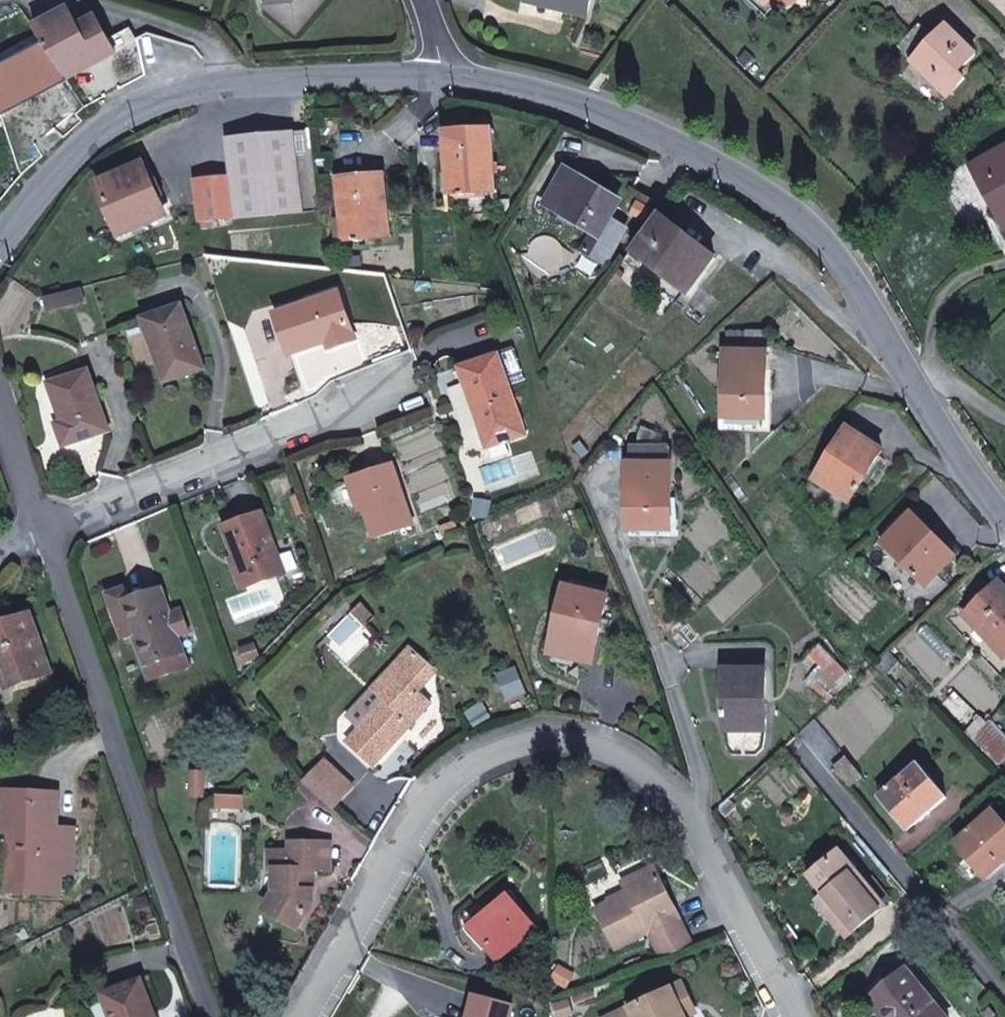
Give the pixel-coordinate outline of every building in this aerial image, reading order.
[(326,0),(273,0),(267,7),(297,34),(326,0)] [(592,0),(528,0),(527,2),(588,17),(592,0)] [(109,41),(97,18),(79,27),(70,10),(35,29),(46,46),(68,80),(82,72),(80,67),(94,59),(97,64),(115,54),(138,40),(132,29),(109,41)] [(913,61),(936,38),(920,23),(898,47),(913,61)] [(960,72),(977,55),(948,26),(936,38),(913,61),(949,97),(967,79),(960,72)] [(68,80),(46,46),(0,71),(0,117),(68,80)] [(82,72),(97,64),(94,59),(80,67),(82,72)] [(321,210),(314,129),(294,131),(302,212),(321,210)] [(497,193),(494,130),(447,132),(449,174),(444,174),(445,195),(497,193)] [(302,212),(294,131),(228,139),(232,179),(236,218),(302,212)] [(978,164),(998,202),(993,204),(1004,226),(1004,149),(978,164)] [(156,179),(149,162),(143,165),(151,182),(156,179)] [(998,202),(978,164),(973,167),(993,204),(998,202)] [(151,182),(143,165),(100,183),(123,235),(166,217),(151,182)] [(599,213),(608,199),(565,174),(551,197),(566,206),(562,213),(595,233),(584,251),(606,264),(627,230),(611,221),(606,217),(599,213)] [(390,237),(385,175),(339,179),(343,221),(337,222),(338,242),(390,237)] [(236,218),(232,179),(196,182),(200,222),(202,222),(214,220),(236,218)] [(562,213),(566,206),(551,197),(544,208),(559,217),(562,213)] [(606,217),(614,203),(608,199),(599,213),(606,217)] [(611,221),(620,207),(614,203),(606,217),(611,221)] [(688,293),(716,258),(660,214),(633,250),(688,293)] [(215,228),(214,220),(202,222),(203,230),(215,228)] [(85,302),(82,291),(47,299),(49,311),(85,302)] [(354,340),(339,294),(277,315),(290,354),(328,341),(330,348),(354,340)] [(204,369),(183,306),(144,319),(166,383),(204,369)] [(766,419),(768,353),(727,352),(725,418),(766,419)] [(527,436),(500,355),(460,368),(487,448),(527,436)] [(110,432),(90,371),(50,384),(63,422),(57,424),(65,447),(110,432)] [(851,502),(884,451),(849,429),(816,479),(851,502)] [(672,465),(672,448),(631,448),(631,465),(672,465)] [(413,525),(393,465),(354,478),(355,480),(364,507),(374,538),(413,525)] [(672,531),(672,465),(631,465),(630,531),(672,531)] [(364,507),(355,480),(349,482),(358,509),(364,507)] [(285,574),(263,513),(224,527),(235,559),(246,588),(285,574)] [(927,586),(956,556),(913,513),(883,543),(927,586)] [(246,588),(235,559),(231,561),(241,589),(246,588)] [(1000,582),(965,615),(1004,657),(1004,587),(1000,582)] [(592,664),(608,597),(567,588),(554,645),(575,650),(573,660),(592,664)] [(122,602),(131,600),(127,589),(108,595),(123,641),(135,637),(122,602)] [(189,632),(182,610),(170,614),(162,589),(131,600),(122,602),(135,637),(145,666),(183,653),(178,637),(189,632)] [(31,614),(0,625),(0,667),(5,665),(12,687),(51,674),(31,614)] [(573,660),(575,650),(554,645),(552,654),(573,660)] [(848,675),(820,646),(815,650),(810,656),(838,685),(840,682),(848,675)] [(419,692),(432,678),(428,675),(434,669),(411,649),(374,690),(386,701),(347,743),(374,766),(431,704),(419,692)] [(188,667),(183,653),(145,666),(149,680),(188,667)] [(886,676),(901,663),(892,653),(878,666),(886,676)] [(5,665),(0,667),(0,670),(6,688),(12,687),(5,665)] [(526,692),(517,669),(503,675),(512,698),(526,692)] [(766,731),(767,671),(726,670),(725,730),(766,731)] [(491,717),(482,703),(466,713),(475,727),(491,717)] [(230,730),(238,720),(227,712),(220,722),(230,730)] [(973,739),(988,721),(983,718),(968,733),(973,739)] [(1004,758),(1004,740),(988,721),(973,739),(998,764),(1004,758)] [(863,777),(847,757),(834,767),(851,787),(863,777)] [(354,787),(325,761),(304,783),(333,809),(354,787)] [(930,811),(946,798),(919,765),(880,798),(907,830),(921,819),(921,820),(931,812),(930,811)] [(204,797),(204,773),(192,772),(191,797),(204,797)] [(72,875),(74,829),(57,828),(58,809),(46,808),(47,793),(3,792),(2,816),(12,815),(11,833),(9,893),(60,895),(60,875),(72,875)] [(58,809),(58,794),(47,793),(46,808),(58,809)] [(243,809),(244,796),(222,795),(219,799),(218,808),(243,809)] [(1004,863),(1004,824),(994,812),(957,845),(986,879),(1004,863)] [(11,833),(12,815),(2,816),(1,832),(11,833)] [(313,884),(313,870),(330,870),(330,843),(292,843),(292,852),(270,852),(270,870),(275,870),(275,893),(265,910),(298,929),(313,903),(313,890),(308,890),(308,887),(308,884),(313,884)] [(855,931),(885,906),(840,852),(810,876),(825,895),(855,931)] [(681,919),(655,868),(623,883),(627,891),(629,895),(609,904),(596,910),(615,948),(649,932),(661,958),(693,945),(680,920),(681,919)] [(609,904),(629,895),(627,891),(608,901),(609,904)] [(855,931),(825,895),(818,901),(847,937),(855,931)] [(497,959),(534,927),(511,900),(474,931),(486,946),(497,959)] [(486,946),(474,931),(469,935),(480,949),(486,946)] [(549,956),(549,944),(538,945),(538,956),(549,956)] [(908,970),(889,985),(892,990),(873,1006),(882,1016),(946,1016),(908,970)] [(141,980),(104,994),(112,1016),(155,1016),(141,980)] [(676,1010),(692,1002),(683,984),(647,1001),(645,997),(630,1004),(631,1008),(620,1014),(621,1016),(679,1016),(676,1010)] [(873,1006),(892,990),(889,985),(869,1002),(873,1006)] [(513,1007),(475,997),(470,1016),(510,1016),(513,1007)] [(692,1002),(676,1010),(679,1016),(687,1016),(697,1013),(692,1002)]
